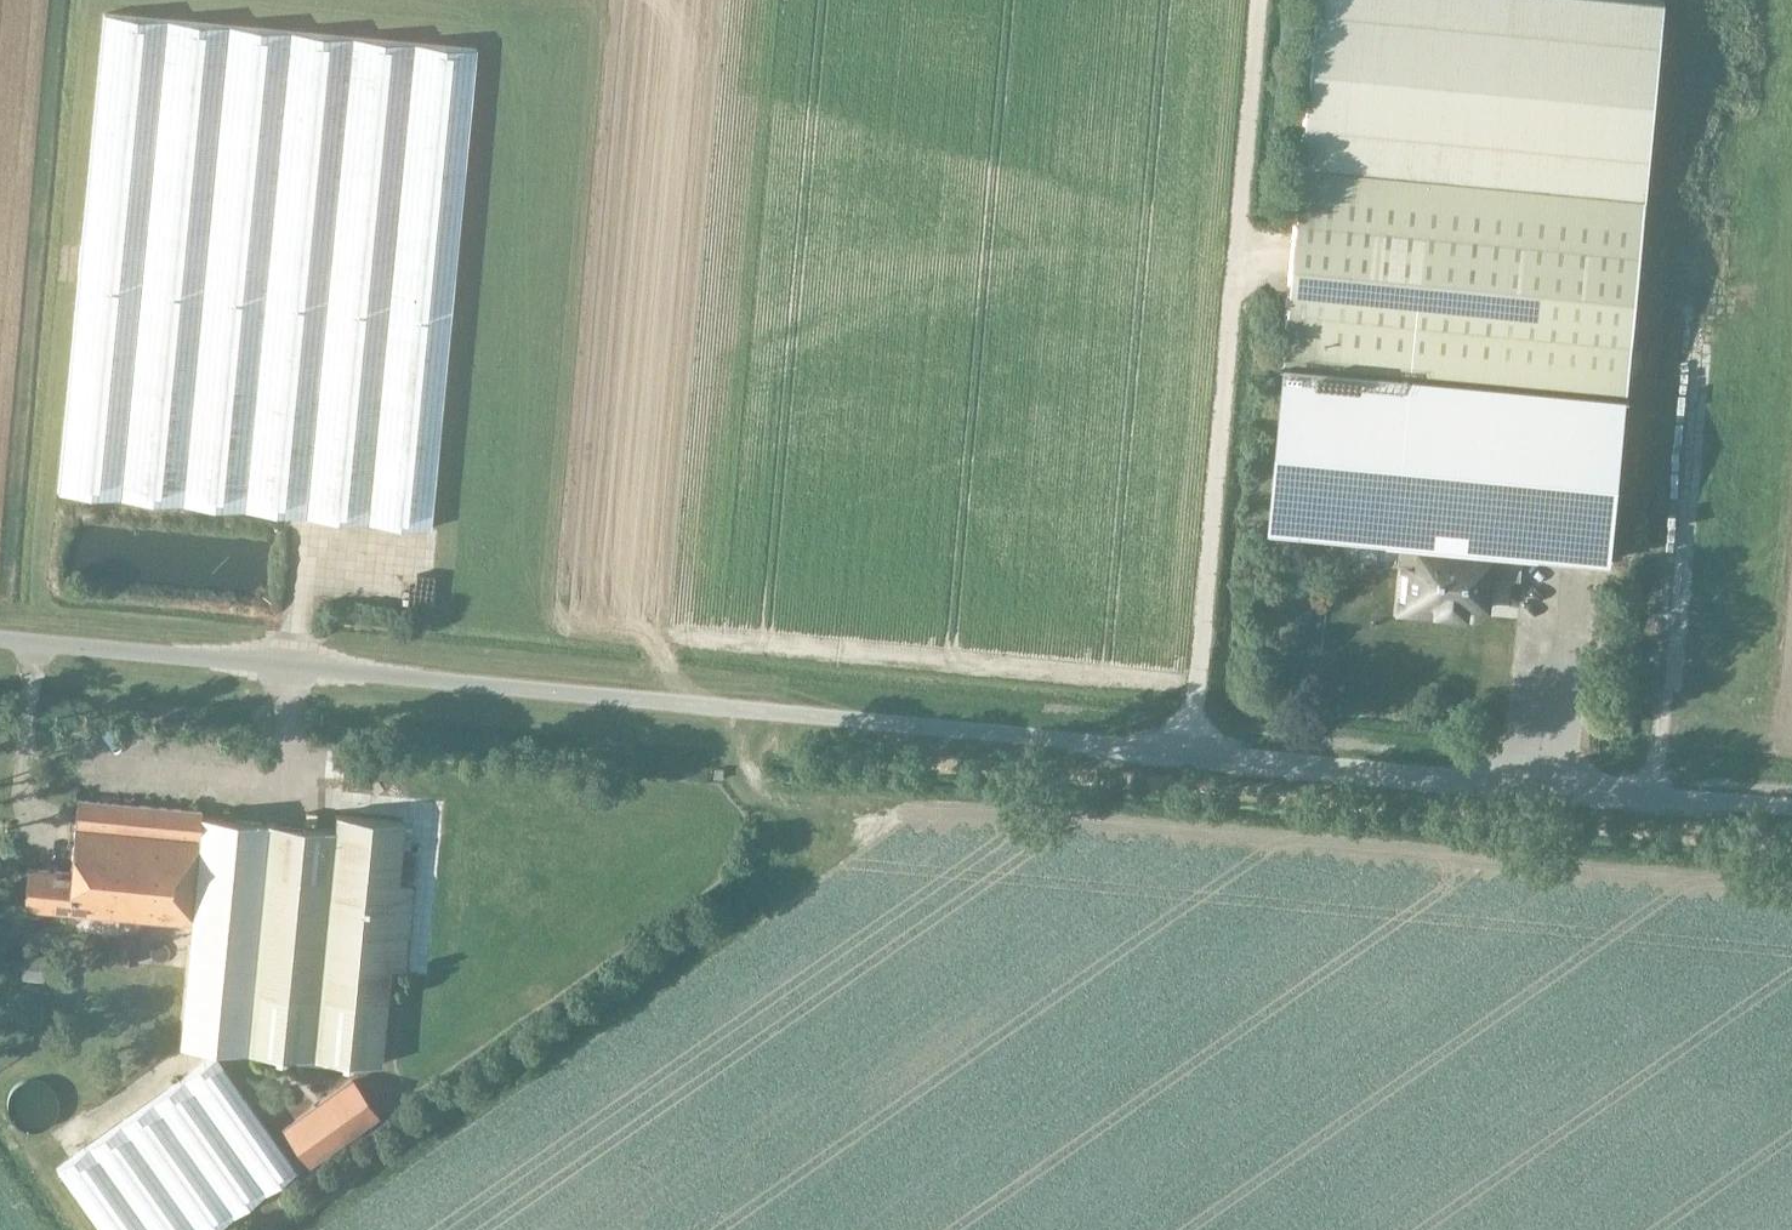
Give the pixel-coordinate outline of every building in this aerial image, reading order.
[(1302,162),(1646,195),(1646,194),(1664,1),(1658,0),(1318,0),(1302,162)] [(59,492),(428,528),(430,529),(477,49),(105,15),(59,492)] [(1302,162),(1284,357),(1585,386),(1627,390),(1638,273),(1646,195),(1302,162)] [(1283,360),(1267,527),(1402,540),(1520,551),(1611,560),(1627,393),(1283,360)] [(1402,540),(1400,561),(1408,562),(1419,563),(1418,571),(1422,571),(1419,605),(1437,607),(1437,611),(1466,614),(1467,603),(1487,605),(1490,574),(1491,571),(1500,572),(1500,575),(1518,577),(1520,551),(1402,540)] [(79,800),(72,871),(68,915),(192,927),(202,817),(203,810),(79,800)] [(202,817),(192,927),(180,1046),(381,1065),(390,968),(404,969),(410,887),(397,886),(403,822),(337,815),(335,830),(202,817)] [(31,912),(68,915),(72,871),(28,868),(26,907),(31,907),(31,912)] [(120,937),(119,962),(140,964),(141,939),(120,937)] [(39,981),(41,958),(20,957),(19,980),(39,981)] [(298,1170),(217,1056),(57,1170),(101,1229),(212,1229),(298,1170)] [(0,1083),(0,1095),(18,1119),(32,1109),(8,1077),(0,1083)] [(283,1126),(310,1165),(379,1115),(353,1077),(283,1126)]
